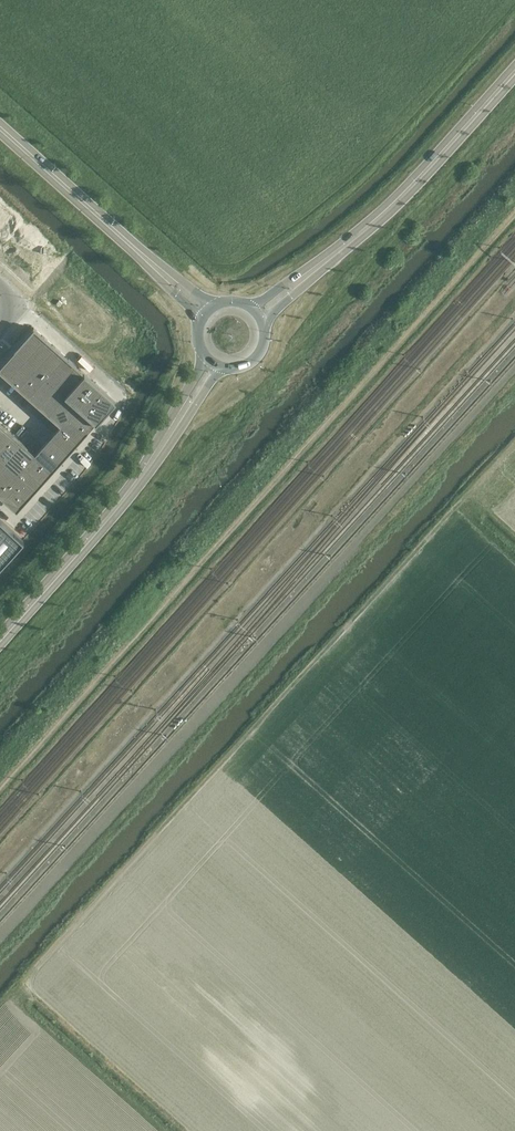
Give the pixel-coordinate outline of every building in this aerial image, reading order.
[(34,327),(15,348),(28,360),(47,339),(34,327)] [(47,339),(28,360),(40,371),(59,350),(47,339)] [(0,365),(0,370),(10,379),(28,360),(15,348),(0,365)] [(59,350),(40,371),(48,378),(53,382),(71,361),(59,350)] [(28,360),(10,379),(23,390),(40,371),(28,360)] [(71,361),(53,382),(57,385),(65,393),(84,372),(71,361)] [(40,371),(23,390),(31,398),(48,378),(40,371)] [(84,372),(65,393),(78,405),(81,407),(100,387),(84,372)] [(48,378),(31,398),(39,405),(57,385),(53,382),(48,378)] [(57,385),(39,405),(48,412),(65,393),(57,385)] [(100,387),(81,407),(95,420),(108,406),(109,404),(109,403),(109,400),(109,398),(109,395),(108,393),(100,387)] [(65,393),(48,412),(60,423),(61,424),(69,415),(78,405),(65,393)] [(78,405),(69,415),(86,430),(95,420),(81,407),(78,405)] [(60,423),(47,438),(65,454),(86,430),(69,415),(61,424),(60,423)] [(0,433),(0,449),(14,434),(6,426),(0,433)] [(0,449),(0,455),(5,460),(22,441),(14,434),(0,449)] [(35,452),(28,461),(45,476),(65,454),(47,438),(35,452)] [(22,441),(5,460),(18,472),(28,461),(35,452),(34,452),(22,441)] [(0,466),(0,492),(18,472),(5,460),(0,466)] [(28,461),(18,472),(35,487),(45,476),(28,461)] [(0,492),(0,494),(10,502),(12,503),(14,504),(17,503),(20,503),(22,502),(35,487),(18,472),(0,492)] [(24,539),(20,536),(0,518),(0,565),(24,539)]
